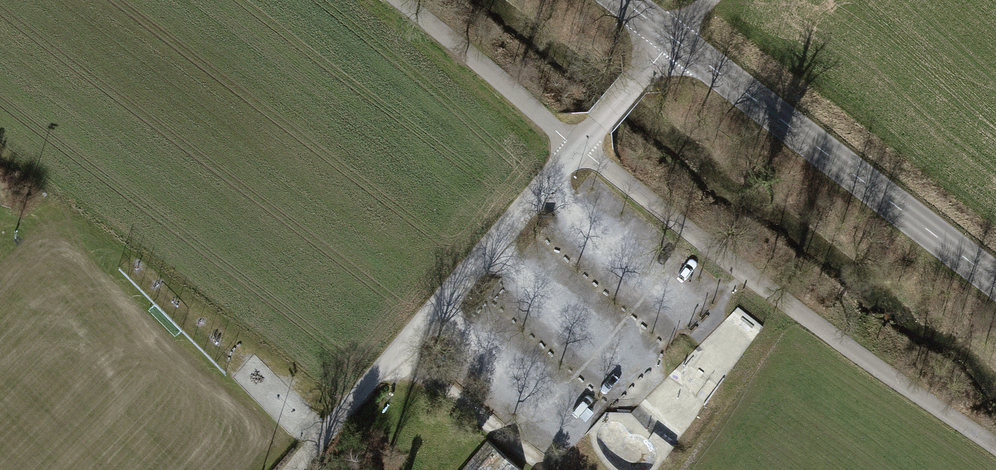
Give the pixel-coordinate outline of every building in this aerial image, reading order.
[(494,441),(467,469),(525,469),(494,441)]
